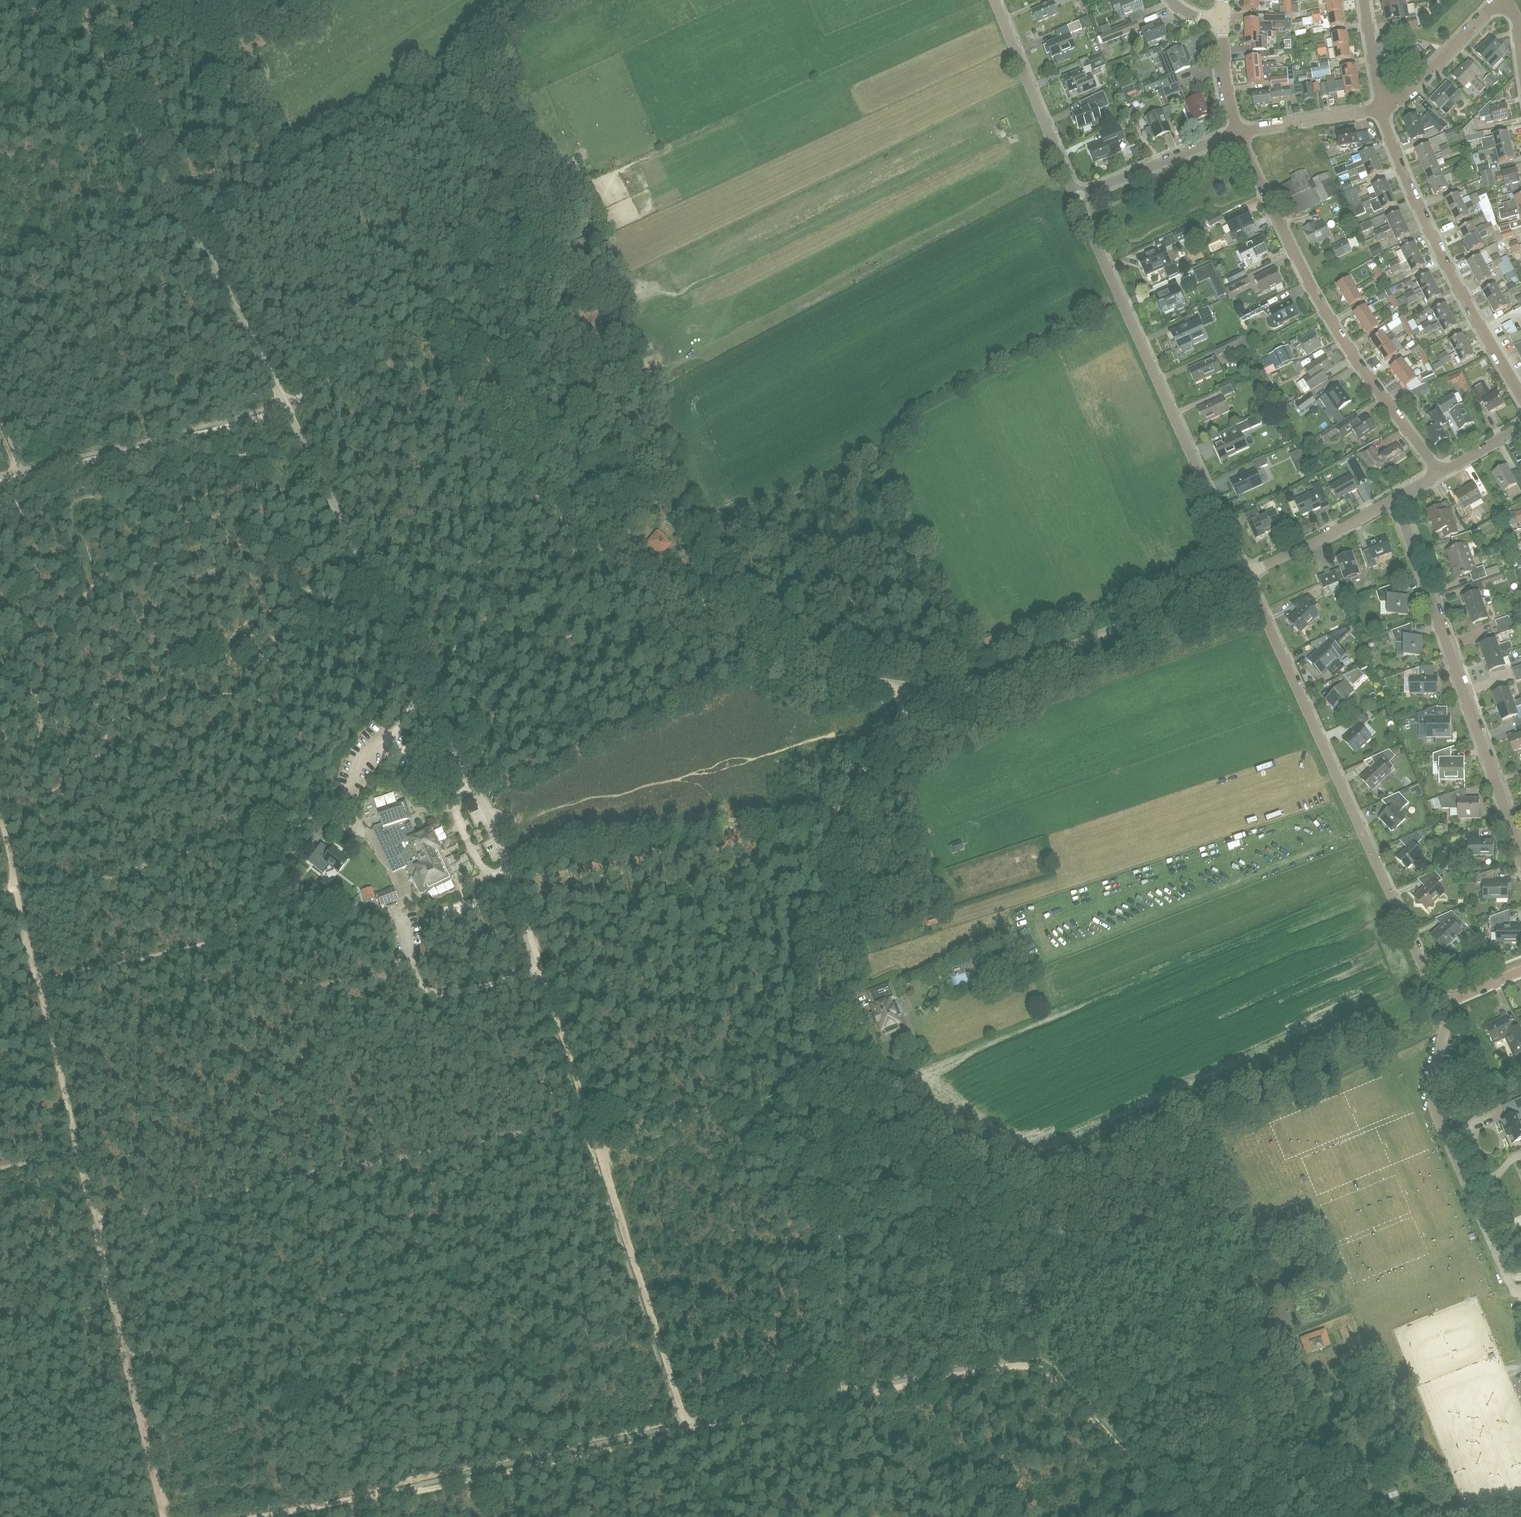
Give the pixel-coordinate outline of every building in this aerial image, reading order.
[(1112,4),(1114,11),(1121,8),(1124,17),(1143,10),(1139,0),(1125,0),(1121,1),(1121,0),(1112,4)] [(1245,8),(1258,8),(1258,11),(1266,11),(1266,2),(1278,2),(1278,0),(1245,0),(1245,8)] [(1343,12),(1341,0),(1336,0),(1326,2),(1328,15),(1343,12)] [(1398,0),(1383,0),(1384,9),(1407,5),(1406,0),(1400,0),(1398,0)] [(1446,0),(1437,0),(1434,3),(1436,7),(1437,10),(1446,0)] [(1036,23),(1058,14),(1053,1),(1031,10),(1036,23)] [(1407,5),(1384,9),(1387,21),(1400,19),(1401,21),(1402,20),(1404,30),(1418,27),(1416,14),(1409,15),(1407,5)] [(1343,12),(1328,15),(1330,27),(1345,25),(1343,12)] [(1265,22),(1285,22),(1285,14),(1265,13),(1265,22)] [(1312,17),(1312,16),(1302,18),(1302,19),(1292,21),(1293,27),(1303,26),(1303,27),(1313,25),(1313,23),(1321,22),(1320,16),(1312,17)] [(1246,32),(1272,31),(1272,25),(1268,25),(1261,25),(1261,21),(1260,21),(1260,19),(1246,20),(1246,32)] [(1138,28),(1138,29),(1145,44),(1166,35),(1160,20),(1139,28),(1138,28)] [(1070,34),(1082,29),(1078,21),(1067,25),(1070,34)] [(1138,29),(1138,28),(1139,28),(1136,21),(1099,36),(1102,44),(1138,29)] [(1274,36),(1288,36),(1288,23),(1274,22),(1274,36)] [(1272,37),(1272,31),(1246,32),(1246,36),(1245,37),(1245,43),(1246,43),(1246,44),(1251,44),(1251,51),(1260,51),(1268,51),(1268,38),(1272,37)] [(1334,48),(1349,46),(1347,33),(1332,35),(1334,48)] [(1057,64),(1071,58),(1067,50),(1073,48),(1067,34),(1045,44),(1046,45),(1043,46),(1047,54),(1049,53),(1051,57),(1054,56),(1057,64)] [(1501,47),(1491,38),(1483,46),(1482,46),(1476,52),(1487,63),(1491,58),(1492,59),(1497,54),(1496,53),(1497,52),(1501,56),(1507,49),(1503,45),(1501,47)] [(1185,47),(1183,48),(1181,45),(1162,53),(1170,74),(1190,66),(1188,61),(1189,60),(1188,56),(1189,56),(1185,47)] [(1349,46),(1334,48),(1336,61),(1351,59),(1349,46)] [(1248,71),(1270,69),(1276,68),(1276,62),(1261,63),(1261,58),(1269,57),(1268,51),(1260,51),(1251,51),(1252,58),(1247,58),(1248,71)] [(1093,71),(1107,65),(1102,52),(1100,53),(1088,58),(1091,65),(1093,71)] [(1480,71),(1470,61),(1465,66),(1464,65),(1453,76),(1465,87),(1469,83),(1480,93),(1485,87),(1474,77),(1480,71)] [(1331,75),(1329,66),(1319,68),(1311,69),(1313,78),(1331,75)] [(1343,81),(1358,79),(1356,66),(1341,68),(1343,81)] [(1270,69),(1248,71),(1249,83),(1263,82),(1263,81),(1269,81),(1268,74),(1270,74),(1270,69)] [(1080,73),(1079,70),(1062,77),(1063,79),(1061,81),(1065,90),(1067,89),(1068,92),(1076,88),(1078,94),(1095,87),(1090,76),(1086,77),(1083,72),(1080,73)] [(1161,89),(1178,82),(1175,74),(1157,81),(1158,82),(1161,89)] [(1496,79),(1490,74),(1484,81),(1492,89),(1498,82),(1498,81),(1499,80),(1497,78),(1496,79)] [(1271,88),(1289,85),(1288,76),(1270,78),(1271,88)] [(1327,84),(1336,82),(1334,76),(1326,77),(1327,83),(1327,84)] [(1343,81),(1336,82),(1336,88),(1329,89),(1330,94),(1345,92),(1345,94),(1360,91),(1358,79),(1343,81)] [(1161,90),(1161,89),(1158,82),(1144,87),(1146,93),(1148,92),(1149,95),(1161,90)] [(1161,89),(1161,90),(1163,96),(1181,89),(1178,82),(1161,89)] [(1327,84),(1327,83),(1319,85),(1321,98),(1330,96),(1330,94),(1329,89),(1336,88),(1336,82),(1327,84)] [(1453,103),(1460,96),(1457,93),(1457,92),(1447,82),(1430,100),(1441,109),(1450,100),(1453,103)] [(1304,101),(1314,99),(1311,84),(1301,86),(1304,101)] [(1291,96),(1290,86),(1275,88),(1275,90),(1269,91),(1269,90),(1253,93),(1255,107),(1271,104),(1270,98),(1283,96),(1284,97),(1291,96)] [(1103,92),(1078,104),(1081,110),(1072,113),(1073,115),(1071,117),(1073,122),(1076,122),(1078,129),(1090,124),(1091,126),(1101,122),(1097,111),(1109,106),(1103,92)] [(1202,121),(1202,119),(1202,118),(1209,115),(1201,94),(1181,101),(1185,111),(1183,112),(1188,123),(1195,121),(1196,122),(1197,123),(1202,121)] [(1428,124),(1439,113),(1426,101),(1421,106),(1429,113),(1427,115),(1418,118),(1417,115),(1404,120),(1408,131),(1428,124)] [(1506,106),(1493,109),(1491,102),(1489,103),(1483,110),(1483,111),(1483,112),(1483,113),(1480,114),(1481,118),(1484,117),(1484,118),(1492,116),(1494,123),(1509,119),(1506,106)] [(1150,128),(1145,130),(1148,138),(1152,137),(1152,138),(1155,136),(1155,137),(1169,131),(1166,122),(1164,119),(1172,116),(1168,107),(1161,110),(1145,117),(1150,128)] [(1442,131),(1447,126),(1441,121),(1440,120),(1443,117),(1439,113),(1428,124),(1408,131),(1409,133),(1408,133),(1407,135),(1409,139),(1410,139),(1411,139),(1412,142),(1425,137),(1423,131),(1434,127),(1435,128),(1434,128),(1440,133),(1442,131)] [(1465,136),(1466,135),(1478,133),(1474,117),(1462,130),(1465,136)] [(1121,132),(1118,125),(1103,131),(1106,139),(1088,147),(1094,162),(1120,152),(1116,142),(1123,139),(1122,136),(1125,135),(1124,131),(1121,132)] [(1457,135),(1454,129),(1445,133),(1447,139),(1457,135)] [(1357,135),(1356,131),(1338,134),(1340,147),(1353,145),(1354,151),(1368,145),(1364,134),(1357,135)] [(1511,145),(1508,133),(1493,136),(1494,136),(1485,138),(1483,132),(1478,133),(1466,135),(1467,142),(1481,139),(1482,146),(1477,147),(1478,153),(1488,150),(1496,148),(1511,145)] [(1421,162),(1434,156),(1429,144),(1416,150),(1421,162)] [(1441,152),(1449,149),(1447,144),(1439,147),(1441,152)] [(1514,159),(1511,145),(1496,148),(1499,162),(1514,159)] [(1365,166),(1378,161),(1374,149),(1360,154),(1362,160),(1353,163),(1354,164),(1347,167),(1346,167),(1349,172),(1357,169),(1356,168),(1364,165),(1365,166)] [(1449,149),(1441,152),(1444,158),(1452,154),(1449,149)] [(1488,150),(1478,153),(1472,154),(1476,166),(1478,172),(1490,169),(1489,163),(1482,164),(1480,158),(1489,156),(1488,150)] [(1425,173),(1439,167),(1434,156),(1421,162),(1425,173)] [(1378,161),(1365,166),(1369,178),(1383,172),(1378,161)] [(1346,165),(1334,169),(1337,177),(1349,172),(1346,167),(1346,165)] [(1474,165),(1468,168),(1470,173),(1477,170),(1474,165)] [(1430,184),(1444,179),(1439,167),(1425,173),(1430,184)] [(1451,175),(1459,172),(1456,167),(1449,170),(1451,175)] [(1311,180),(1305,169),(1302,171),(1302,170),(1290,176),(1292,181),(1281,186),(1297,216),(1319,205),(1319,204),(1340,194),(1329,172),(1311,180)] [(1357,169),(1349,172),(1351,177),(1358,174),(1357,169)] [(1491,170),(1480,173),(1484,189),(1495,186),(1491,170)] [(1506,187),(1509,186),(1511,193),(1520,190),(1519,183),(1520,183),(1517,170),(1496,175),(1497,181),(1504,179),(1506,187)] [(1459,172),(1451,175),(1453,180),(1461,177),(1459,172)] [(1468,182),(1478,178),(1475,172),(1465,176),(1468,182)] [(1444,179),(1430,184),(1435,196),(1448,190),(1444,179)] [(1344,192),(1353,188),(1351,181),(1342,185),(1344,192)] [(1344,193),(1351,210),(1391,193),(1386,181),(1373,187),(1375,193),(1368,196),(1361,200),(1358,195),(1362,193),(1360,187),(1344,193)] [(575,202),(584,197),(579,188),(570,193),(575,202)] [(1355,218),(1366,213),(1365,210),(1373,206),(1380,203),(1383,210),(1396,204),(1391,193),(1351,210),(1355,218)] [(1450,211),(1464,204),(1458,193),(1445,200),(1450,211)] [(1481,202),(1479,203),(1484,213),(1492,209),(1486,194),(1479,197),(1481,202)] [(1491,198),(1494,206),(1501,203),(1498,196),(1491,198)] [(1520,208),(1520,196),(1515,197),(1515,198),(1511,200),(1511,201),(1503,204),(1504,207),(1499,209),(1500,214),(1520,208)] [(1479,197),(1471,201),(1473,205),(1479,203),(1481,202),(1479,197)] [(1464,204),(1450,211),(1456,222),(1469,216),(1464,204)] [(1500,214),(1502,221),(1520,216),(1520,220),(1520,221),(1520,208),(1500,214)] [(1234,241),(1245,236),(1241,229),(1253,224),(1246,209),(1226,218),(1232,232),(1230,233),(1234,241)] [(1492,209),(1484,213),(1488,223),(1491,222),(1493,227),(1498,224),(1492,209)] [(1392,230),(1406,223),(1400,212),(1386,218),(1389,225),(1374,232),(1377,237),(1384,233),(1392,230)] [(1211,229),(1226,221),(1222,214),(1207,222),(1211,229)] [(1361,233),(1374,228),(1370,220),(1358,226),(1361,233)] [(1520,221),(1520,220),(1509,224),(1509,222),(1498,226),(1500,232),(1501,233),(1511,230),(1520,227),(1520,221)] [(1331,236),(1323,221),(1315,225),(1314,223),(1310,224),(1304,227),(1306,230),(1305,231),(1312,246),(1331,236)] [(1485,231),(1493,227),(1491,222),(1488,223),(1483,226),(1485,231)] [(1406,223),(1392,230),(1397,241),(1411,235),(1406,223)] [(1465,241),(1478,234),(1472,223),(1459,230),(1465,241)] [(1500,232),(1498,226),(1498,224),(1493,227),(1485,231),(1478,234),(1465,241),(1467,246),(1466,246),(1465,248),(1467,252),(1469,253),(1470,252),(1484,245),(1481,239),(1496,232),(1497,234),(1500,232)] [(1171,263),(1164,249),(1187,238),(1185,234),(1190,232),(1188,227),(1155,242),(1158,249),(1149,253),(1150,255),(1139,260),(1146,275),(1165,267),(1165,268),(1164,269),(1168,278),(1169,277),(1170,279),(1178,275),(1178,273),(1180,273),(1176,264),(1173,265),(1172,262),(1171,263)] [(1509,238),(1514,237),(1511,230),(1501,233),(1503,240),(1509,238)] [(1384,233),(1377,237),(1379,242),(1387,238),(1384,233)] [(1359,245),(1355,236),(1347,239),(1347,238),(1332,245),(1337,258),(1352,251),(1351,249),(1359,245)] [(1226,277),(1221,280),(1224,286),(1246,275),(1247,275),(1244,269),(1247,267),(1248,267),(1261,261),(1258,255),(1267,251),(1261,239),(1239,250),(1245,262),(1239,265),(1241,270),(1226,277)] [(1213,255),(1228,247),(1225,240),(1221,242),(1220,240),(1209,245),(1213,255)] [(1373,249),(1377,256),(1392,248),(1389,241),(1373,249)] [(1407,261),(1420,254),(1414,243),(1401,249),(1407,261)] [(1518,246),(1511,249),(1513,254),(1520,252),(1518,246)] [(1420,254),(1407,261),(1413,272),(1426,266),(1420,254)] [(1493,263),(1501,259),(1498,254),(1491,258),(1493,263)] [(1473,274),(1486,267),(1480,256),(1467,263),(1473,274)] [(1391,268),(1399,265),(1397,259),(1389,263),(1391,268)] [(1501,259),(1493,263),(1496,268),(1504,264),(1501,259)] [(1199,283),(1217,275),(1211,263),(1194,271),(1199,283)] [(1399,265),(1391,268),(1394,274),(1402,270),(1399,265)] [(1378,268),(1373,270),(1376,276),(1382,274),(1378,267),(1378,268)] [(1486,267),(1473,274),(1479,285),(1492,277),(1486,267)] [(1263,293),(1283,283),(1275,269),(1256,279),(1263,293)] [(1423,292),(1436,285),(1430,273),(1417,281),(1423,292)] [(1382,274),(1376,276),(1380,282),(1385,280),(1382,274)] [(1246,275),(1224,286),(1228,294),(1231,300),(1236,297),(1233,292),(1251,283),(1246,275)] [(1343,296),(1356,288),(1349,278),(1337,285),(1343,296)] [(1413,283),(1411,278),(1402,282),(1404,288),(1413,283)] [(1509,292),(1516,287),(1514,282),(1506,287),(1509,292)] [(1184,307),(1183,304),(1185,303),(1177,284),(1163,290),(1164,293),(1156,297),(1160,306),(1159,306),(1161,312),(1163,312),(1163,313),(1176,307),(1178,310),(1184,307)] [(1436,285),(1423,292),(1429,303),(1442,296),(1436,285)] [(1488,303),(1502,295),(1496,285),(1483,292),(1488,303)] [(1516,287),(1509,292),(1512,297),(1519,292),(1516,287)] [(1356,288),(1343,296),(1350,306),(1362,298),(1356,288)] [(1396,301),(1396,300),(1393,295),(1392,295),(1389,288),(1375,295),(1379,301),(1387,296),(1388,297),(1391,304),(1396,301)] [(1398,304),(1415,296),(1412,290),(1405,295),(1396,300),(1396,301),(1398,304)] [(1502,295),(1488,303),(1494,313),(1508,306),(1502,295)] [(1400,307),(1399,307),(1401,310),(1407,307),(1407,306),(1410,304),(1410,305),(1417,301),(1415,296),(1398,304),(1400,307)] [(1266,302),(1238,316),(1241,322),(1263,311),(1270,318),(1269,319),(1268,321),(1268,323),(1268,324),(1269,326),(1270,327),(1272,328),(1273,329),(1275,329),(1276,328),(1283,325),(1284,322),(1284,321),(1298,314),(1290,299),(1276,307),(1275,305),(1270,309),(1266,302)] [(1400,307),(1398,304),(1396,301),(1391,304),(1394,310),(1399,307),(1400,307)] [(1375,303),(1370,305),(1374,314),(1380,312),(1375,303)] [(1439,322),(1452,314),(1446,303),(1433,311),(1439,322)] [(1360,323),(1373,316),(1366,305),(1354,313),(1360,323)] [(1205,325),(1212,323),(1208,311),(1201,313),(1205,325)] [(1434,331),(1442,327),(1445,333),(1458,325),(1452,314),(1439,322),(1431,326),(1434,331)] [(1408,322),(1406,319),(1404,315),(1399,318),(1403,325),(1406,331),(1411,328),(1408,322)] [(1190,322),(1188,316),(1183,318),(1186,325),(1172,332),(1180,350),(1208,338),(1199,318),(1190,322)] [(1373,316),(1360,323),(1367,334),(1379,326),(1373,316)] [(1424,330),(1431,326),(1428,321),(1421,325),(1418,327),(1413,319),(1408,322),(1411,328),(1414,335),(1424,330)] [(1502,325),(1511,339),(1520,333),(1519,332),(1511,319),(1502,325)] [(1431,326),(1424,330),(1427,335),(1434,331),(1431,326)] [(1409,337),(1414,335),(1411,328),(1406,331),(1409,337)] [(1307,355),(1323,346),(1315,331),(1298,340),(1307,355)] [(1519,332),(1520,333),(1511,339),(1510,339),(1513,347),(1520,359),(1520,331),(1519,332)] [(1379,351),(1390,343),(1396,338),(1393,334),(1387,338),(1384,333),(1372,341),(1379,351)] [(1456,352),(1469,345),(1463,334),(1450,341),(1456,352)] [(1240,346),(1246,343),(1242,336),(1237,338),(1236,338),(1226,343),(1213,350),(1216,356),(1216,357),(1223,354),(1224,356),(1231,353),(1230,351),(1240,346)] [(1390,343),(1379,351),(1385,361),(1397,353),(1390,343)] [(1418,344),(1409,350),(1413,355),(1417,352),(1422,349),(1418,344)] [(1469,345),(1456,352),(1462,363),(1475,356),(1469,345)] [(1275,369),(1289,362),(1290,362),(1287,356),(1289,355),(1284,346),(1279,349),(1268,355),(1275,369)] [(1418,354),(1421,360),(1426,357),(1423,351),(1418,354)] [(1441,361),(1448,356),(1445,351),(1438,356),(1441,361)] [(1216,357),(1216,356),(1188,369),(1195,383),(1222,371),(1216,357)] [(1332,368),(1325,356),(1306,369),(1310,375),(1304,379),(1309,387),(1304,390),(1306,393),(1311,390),(1328,379),(1324,373),(1332,368)] [(1448,356),(1441,361),(1444,366),(1451,361),(1448,356)] [(1426,357),(1421,360),(1425,366),(1430,363),(1426,357)] [(1311,358),(1303,362),(1305,367),(1313,363),(1311,358)] [(1398,377),(1409,369),(1402,359),(1390,368),(1398,377)] [(1409,369),(1398,377),(1405,387),(1417,378),(1409,369)] [(652,384),(649,371),(636,375),(637,383),(645,381),(646,386),(652,384)] [(1425,384),(1427,383),(1436,379),(1432,371),(1421,376),(1425,384)] [(1449,377),(1453,385),(1457,382),(1460,389),(1468,386),(1462,372),(1449,377)] [(1272,397),(1277,394),(1269,376),(1264,379),(1272,397)] [(1491,396),(1484,382),(1471,390),(1480,404),(1483,402),(1490,413),(1504,405),(1497,393),(1491,396)] [(1427,383),(1425,384),(1411,391),(1415,398),(1431,390),(1427,383)] [(1223,397),(1235,392),(1232,384),(1220,389),(1223,397)] [(1352,401),(1339,384),(1326,394),(1326,393),(1319,398),(1326,408),(1333,403),(1339,410),(1352,401)] [(1316,401),(1311,393),(1296,404),(1302,412),(1316,401)] [(1459,403),(1453,393),(1437,402),(1444,413),(1450,410),(1460,429),(1473,422),(1463,405),(1461,402),(1459,403)] [(1223,402),(1221,398),(1198,408),(1204,423),(1230,411),(1226,401),(1223,402)] [(1434,445),(1447,437),(1441,426),(1447,423),(1438,407),(1427,414),(1433,424),(1425,429),(1434,445)] [(1340,412),(1333,417),(1338,424),(1345,419),(1340,412)] [(1346,419),(1320,435),(1322,438),(1325,442),(1339,433),(1343,438),(1353,431),(1360,439),(1376,428),(1367,415),(1359,421),(1354,414),(1346,419)] [(1228,456),(1248,447),(1242,433),(1262,424),(1258,416),(1236,426),(1239,433),(1214,445),(1220,458),(1227,454),(1228,456)] [(581,458),(592,452),(583,437),(573,443),(581,458)] [(1406,456),(1397,443),(1377,456),(1371,446),(1361,453),(1372,470),(1382,463),(1380,459),(1383,457),(1390,467),(1406,456)] [(1303,448),(1292,452),(1301,473),(1312,469),(1303,448)] [(1256,470),(1268,465),(1265,457),(1253,463),(1256,470)] [(1506,465),(1492,473),(1503,492),(1517,484),(1520,491),(1520,476),(1515,480),(1506,465)] [(1256,475),(1254,471),(1230,481),(1236,494),(1244,491),(1244,492),(1263,484),(1258,474),(1256,475)] [(1338,500),(1358,489),(1351,476),(1330,487),(1338,500)] [(1314,492),(1295,500),(1301,516),(1321,507),(1317,497),(1325,494),(1320,483),(1312,487),(1314,492)] [(1463,509),(1481,499),(1473,484),(1454,495),(1463,509)] [(1444,512),(1442,505),(1429,510),(1436,532),(1443,530),(1446,538),(1459,534),(1451,510),(1444,512)] [(1247,519),(1259,513),(1256,506),(1243,512),(1247,519)] [(1256,539),(1264,536),(1263,533),(1280,526),(1274,514),(1274,511),(1249,523),(1256,539)] [(661,555),(671,545),(666,540),(667,539),(658,531),(648,543),(661,555)] [(1452,564),(1472,557),(1468,546),(1476,543),(1472,532),(1452,539),(1456,549),(1448,552),(1452,564)] [(1369,568),(1377,566),(1374,558),(1391,552),(1386,537),(1367,543),(1369,549),(1363,551),(1369,568)] [(695,560),(698,557),(688,545),(684,548),(695,560)] [(1342,571),(1335,574),(1338,582),(1341,588),(1346,601),(1357,597),(1356,597),(1352,584),(1350,577),(1360,574),(1352,553),(1337,559),(1342,571)] [(1480,580),(1488,577),(1484,567),(1476,569),(1472,557),(1452,564),(1457,578),(1470,573),(1473,582),(1480,580)] [(1332,570),(1318,575),(1323,587),(1338,582),(1335,574),(1334,569),(1332,570)] [(1502,573),(1488,577),(1480,580),(1483,587),(1504,579),(1502,573)] [(1394,595),(1394,584),(1376,591),(1380,602),(1388,602),(1388,615),(1408,615),(1408,595),(1394,595)] [(1468,611),(1484,606),(1484,605),(1491,602),(1490,597),(1482,600),(1479,592),(1469,596),(1469,594),(1462,597),(1464,604),(1466,605),(1468,611)] [(1316,602),(1310,595),(1291,603),(1299,611),(1289,620),(1301,633),(1319,616),(1313,609),(1323,600),(1321,597),(1316,602)] [(1484,606),(1468,611),(1473,624),(1489,619),(1484,606)] [(1497,627),(1511,623),(1509,616),(1495,621),(1497,627)] [(1511,623),(1497,627),(1500,634),(1513,629),(1511,623)] [(1408,636),(1408,625),(1392,631),(1392,632),(1388,633),(1391,639),(1395,638),(1397,643),(1404,643),(1404,656),(1422,656),(1422,636),(1408,636)] [(1308,661),(1322,675),(1328,670),(1334,676),(1343,667),(1337,661),(1346,653),(1337,643),(1351,631),(1347,627),(1311,643),(1319,651),(1308,661)] [(985,646),(993,642),(990,634),(981,637),(985,646)] [(1485,658),(1508,650),(1507,650),(1500,653),(1496,640),(1480,645),(1485,658)] [(1508,650),(1485,658),(1483,659),(1485,663),(1486,663),(1490,672),(1505,667),(1505,666),(1510,664),(1508,657),(1510,656),(1508,650)] [(1520,672),(1520,665),(1512,668),(1514,675),(1520,672)] [(1433,666),(1422,666),(1423,675),(1433,674),(1433,666)] [(1412,693),(1436,693),(1436,676),(1419,676),(1419,667),(1404,673),(1404,679),(1412,679),(1412,693)] [(1353,686),(1365,675),(1359,669),(1330,682),(1337,690),(1326,700),(1334,709),(1337,706),(1339,708),(1355,692),(1349,685),(1351,683),(1353,686)] [(1520,698),(1513,701),(1508,688),(1493,694),(1498,707),(1520,698)] [(1517,714),(1515,707),(1520,705),(1520,698),(1498,707),(1502,720),(1512,716),(1517,714)] [(1451,737),(1451,717),(1436,717),(1436,707),(1418,713),(1418,723),(1427,723),(1427,736),(1451,737)] [(1354,729),(1343,739),(1354,751),(1370,736),(1369,735),(1361,726),(1365,722),(1368,719),(1364,714),(1346,722),(1354,729)] [(1518,735),(1509,738),(1513,751),(1520,749),(1520,734),(1518,735)] [(1465,763),(1465,758),(1451,758),(1451,747),(1433,754),(1433,763),(1439,763),(1439,778),(1465,778),(1465,763)] [(1372,790),(1391,772),(1385,766),(1396,756),(1389,750),(1382,753),(1372,758),(1377,763),(1361,778),(1372,790)] [(435,775),(443,777),(444,777),(446,768),(438,765),(435,775)] [(1463,799),(1463,789),(1436,798),(1440,807),(1457,807),(1457,816),(1479,816),(1479,798),(1463,799)] [(1392,832),(1405,819),(1399,812),(1409,803),(1399,792),(1382,800),(1389,808),(1379,818),(1392,832)] [(415,836),(407,820),(411,818),(404,801),(378,810),(382,824),(374,827),(372,830),(375,836),(393,873),(407,866),(421,893),(426,890),(450,878),(452,878),(441,856),(440,854),(437,848),(429,831),(428,830),(415,836)] [(1479,840),(1479,829),(1465,834),(1465,840),(1468,840),(1468,856),(1494,856),(1494,839),(1479,840)] [(1407,868),(1423,853),(1416,845),(1423,838),(1417,832),(1400,840),(1407,847),(1397,857),(1407,868)] [(955,851),(963,848),(961,841),(952,844),(949,846),(951,852),(955,851)] [(339,872),(348,860),(332,848),(323,860),(339,872)] [(1441,869),(1418,879),(1425,887),(1414,896),(1416,898),(1416,903),(1418,905),(1422,905),(1425,908),(1435,908),(1435,899),(1443,891),(1437,884),(1442,879),(1440,877),(1444,873),(1441,869)] [(1496,880),(1496,869),(1477,876),(1477,882),(1484,882),(1484,899),(1508,899),(1508,889),(1511,889),(1511,880),(1496,880)] [(381,906),(398,899),(393,887),(377,892),(381,906)] [(1510,910),(1490,917),(1490,927),(1497,927),(1497,941),(1520,941),(1520,926),(1511,926),(1510,910)] [(1444,948),(1461,932),(1458,929),(1464,923),(1452,911),(1436,919),(1443,926),(1432,936),(1444,948)] [(934,913),(921,917),(923,927),(928,925),(929,926),(938,923),(934,913)] [(980,957),(969,960),(973,973),(983,970),(980,957)] [(971,978),(957,982),(960,993),(974,989),(971,978)] [(889,984),(878,989),(883,1002),(872,1006),(875,1014),(873,1015),(877,1023),(878,1022),(882,1030),(898,1023),(896,1017),(900,1015),(896,1004),(891,1006),(889,1000),(894,998),(889,984)] [(1506,1039),(1513,1055),(1517,1062),(1520,1060),(1520,1029),(1519,1024),(1512,1027),(1506,1015),(1485,1025),(1494,1044),(1506,1039)] [(1503,1121),(1506,1128),(1504,1129),(1506,1131),(1505,1131),(1506,1132),(1507,1134),(1506,1134),(1507,1134),(1508,1136),(1509,1136),(1513,1143),(1520,1139),(1520,1119),(1520,1118),(1520,1099),(1507,1105),(1512,1117),(1508,1118),(1503,1121)] [(1325,1329),(1299,1338),(1306,1356),(1331,1346),(1325,1329)] [(1388,1493),(1391,1501),(1399,1498),(1397,1490),(1388,1493)]
